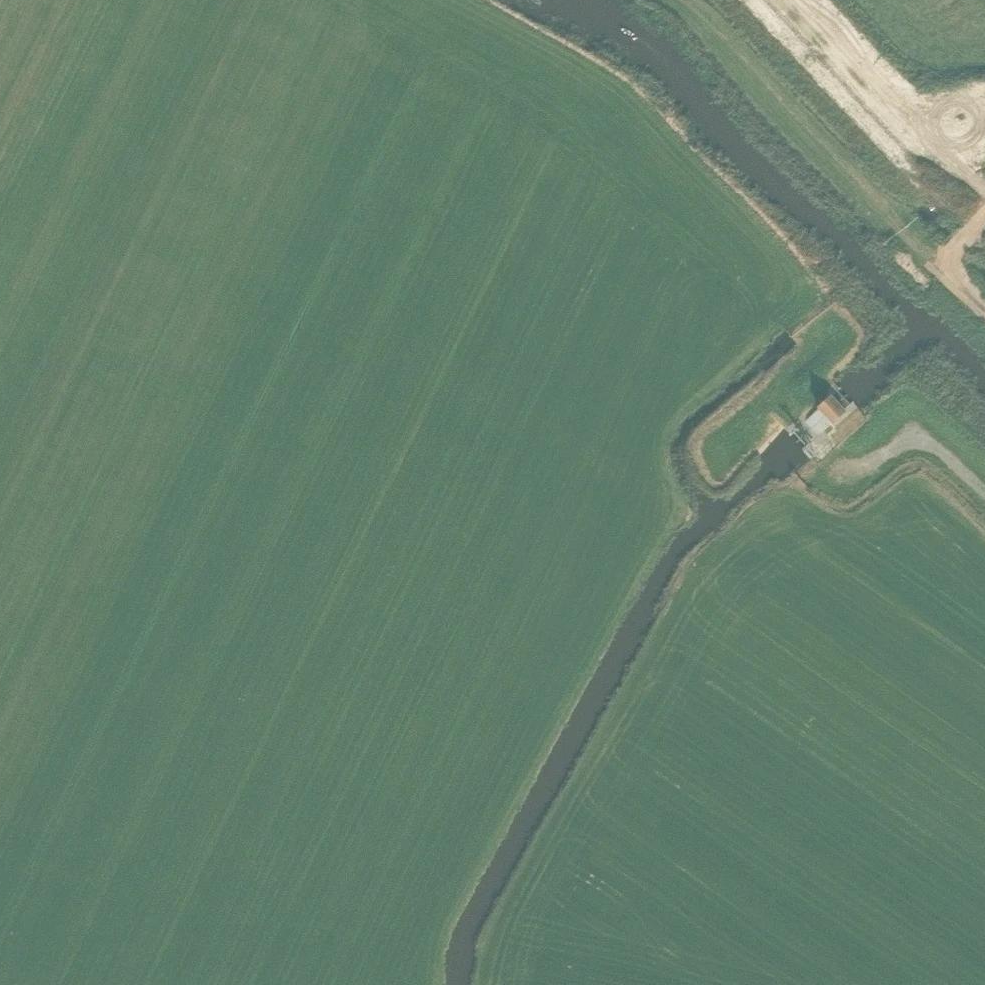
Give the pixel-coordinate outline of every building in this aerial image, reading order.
[(831,394),(819,406),(834,422),(846,410),(831,394)]
